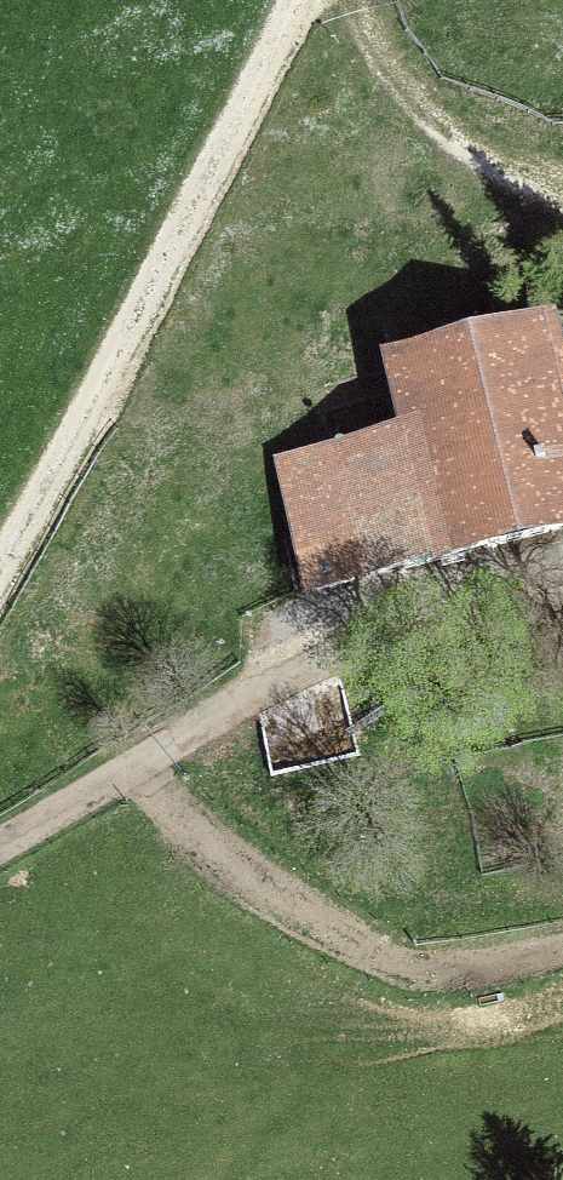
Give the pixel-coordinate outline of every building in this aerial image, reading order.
[(514,457),(485,344),(335,383),(351,446),(225,479),(258,606),(562,527),(562,444),(514,457)]
